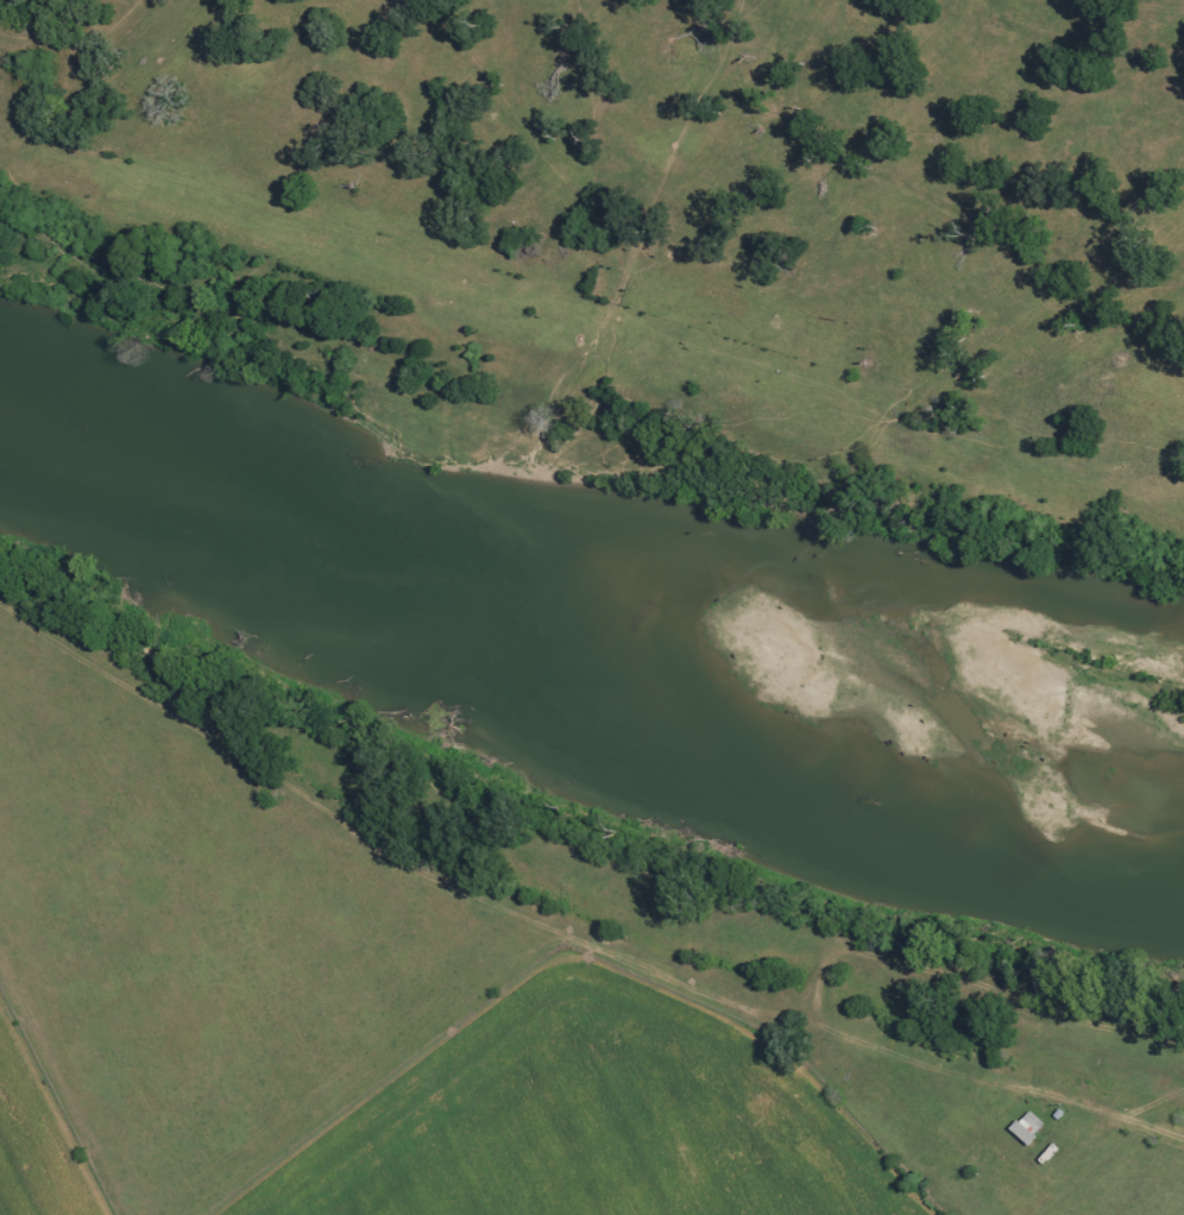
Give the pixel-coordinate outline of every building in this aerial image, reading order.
[(1047,1127),(1031,1110),(1011,1130),(1028,1146),(1047,1127)]
